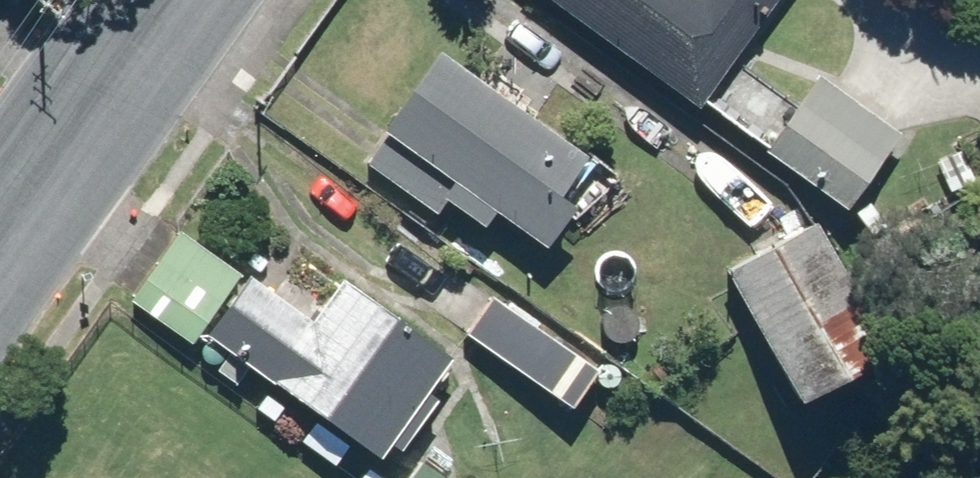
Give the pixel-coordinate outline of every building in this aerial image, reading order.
[(702,112),(784,0),(548,0),(702,112)] [(594,160),(447,55),(368,166),(440,217),(450,204),(490,232),(502,216),(553,253),(595,194),(578,182),(594,160)] [(905,138),(823,80),(768,156),(850,214),(905,138)] [(821,222),(731,272),(809,411),(899,362),(821,222)] [(183,233),(133,304),(196,348),(246,277),(183,233)] [(255,280),(211,341),(279,389),(281,387),(386,462),(396,449),(406,456),(444,404),(434,397),(459,362),(347,282),(324,314),(319,311),(312,321),(255,280)] [(603,374),(496,298),(468,337),(576,412),(603,374)] [(418,477),(444,477),(427,466),(418,477)]
